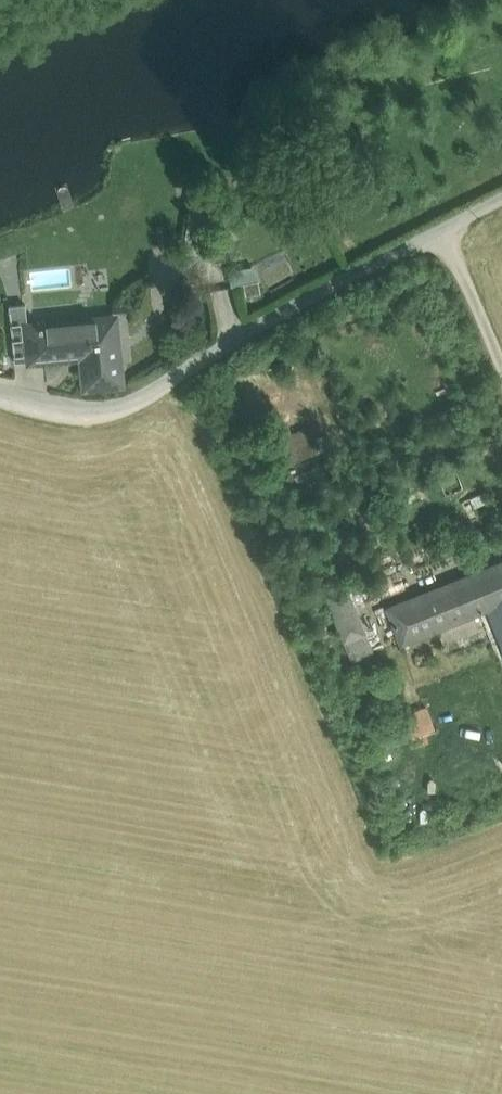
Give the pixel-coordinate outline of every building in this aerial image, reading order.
[(212,196),(194,192),(183,252),(201,256),(212,196)] [(253,263),(231,270),(235,285),(258,278),(253,263)] [(25,304),(8,305),(14,362),(30,361),(26,325),(27,325),(25,304)] [(114,316),(43,324),(46,359),(82,355),(85,387),(121,383),(114,316)] [(27,325),(26,325),(30,361),(46,359),(43,324),(27,325)] [(312,427),(264,446),(272,468),(320,449),(312,427)] [(485,489),(463,499),(470,515),(492,505),(485,489)] [(466,578),(477,608),(501,669),(501,563),(466,578)] [(343,580),(344,582),(353,603),(365,598),(355,575),(343,580)] [(466,578),(390,609),(402,640),(477,608),(466,578)] [(353,603),(344,582),(323,591),(349,656),(350,659),(372,650),(353,603)] [(349,656),(323,591),(299,601),(325,667),(349,656)] [(426,707),(378,724),(386,746),(434,729),(426,707)]
